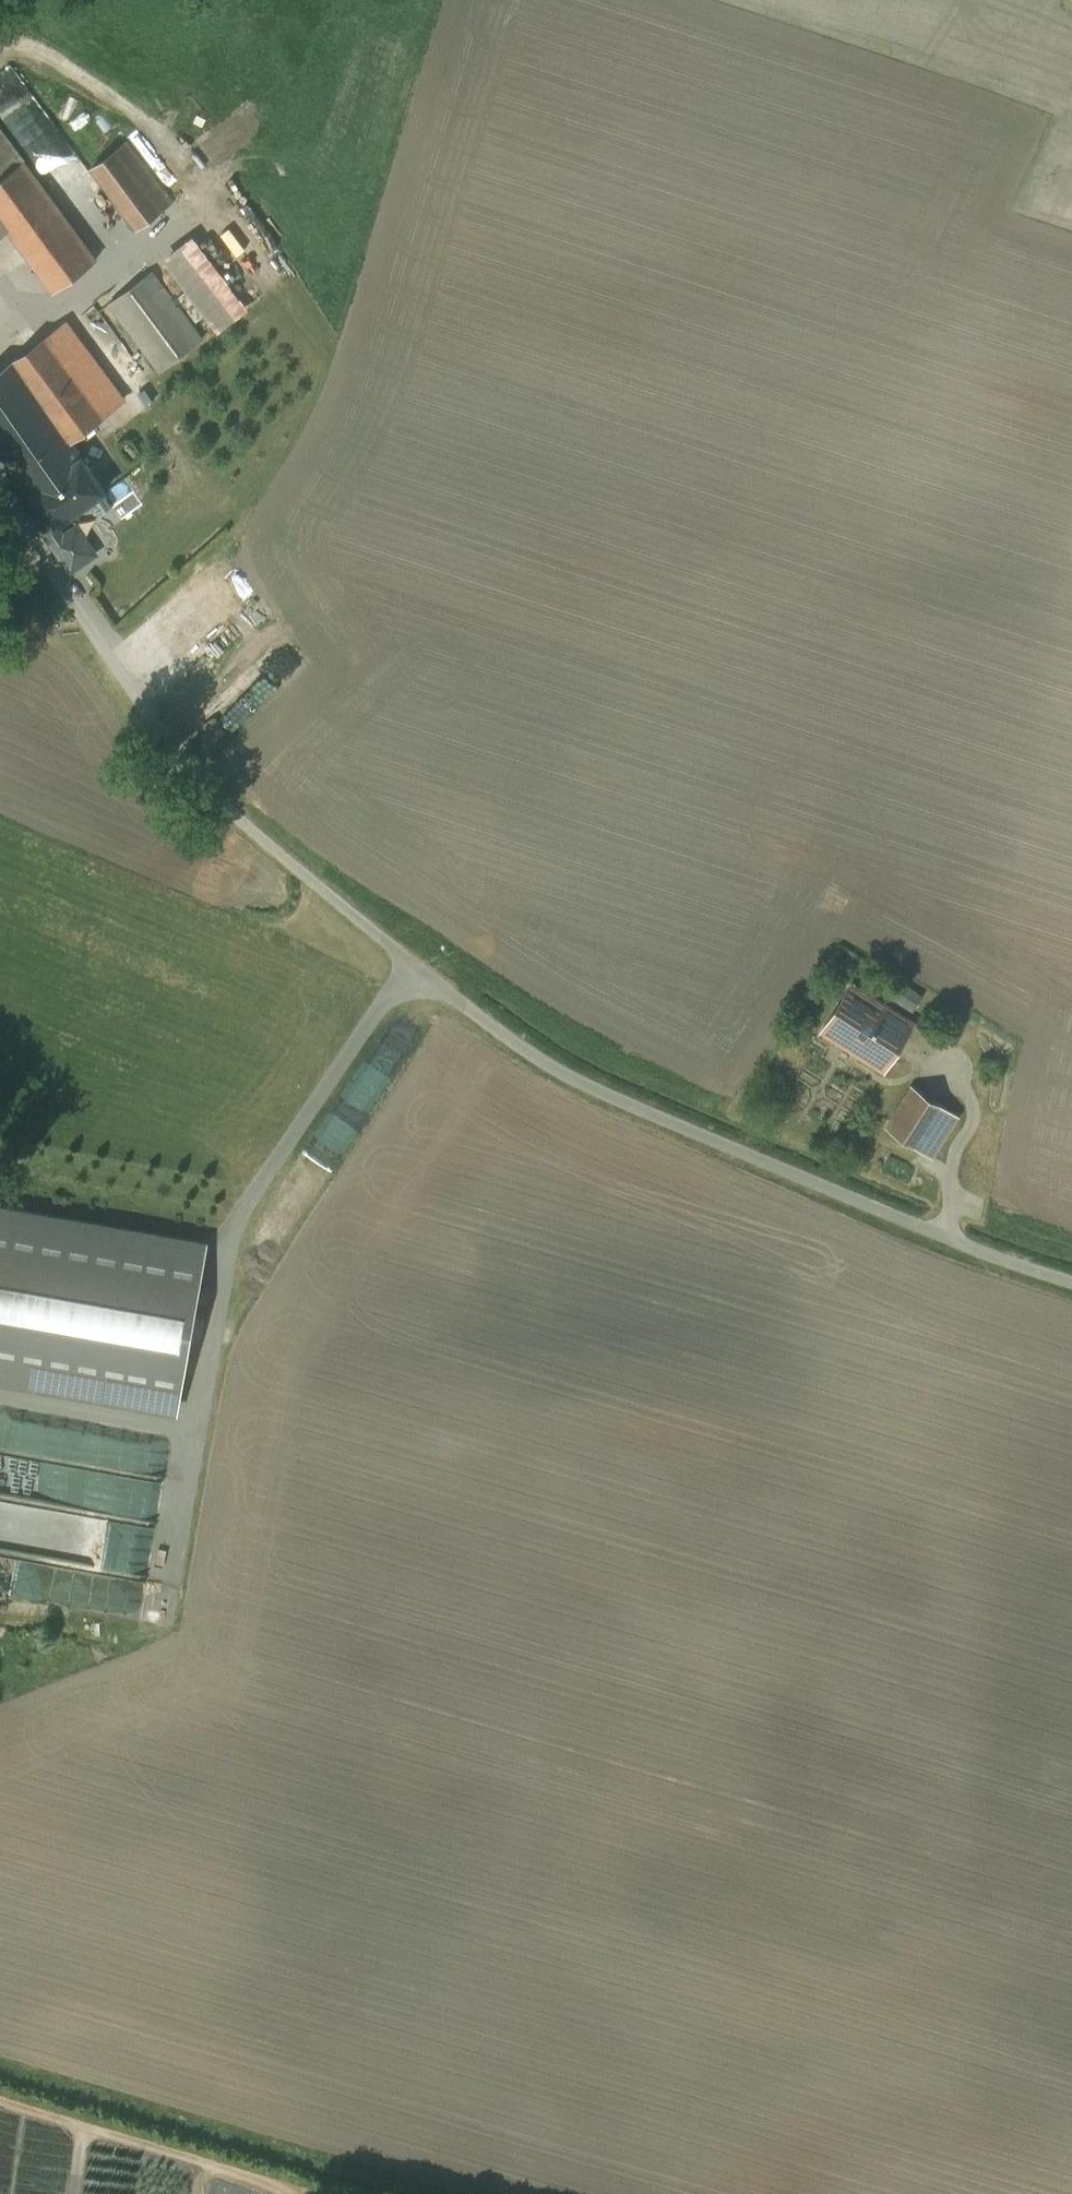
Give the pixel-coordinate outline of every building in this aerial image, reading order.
[(82,163),(12,65),(0,74),(0,95),(6,103),(26,89),(37,104),(27,110),(38,126),(38,127),(56,152),(68,144),(82,164),(82,163)] [(126,136),(90,163),(136,224),(173,197),(126,136)] [(0,143),(0,233),(44,291),(87,259),(0,143)] [(245,307),(184,234),(155,258),(215,331),(245,307)] [(151,270),(102,306),(154,376),(202,340),(151,270)] [(0,361),(0,451),(54,528),(112,488),(73,433),(112,406),(54,323),(0,361)] [(44,539),(64,572),(95,555),(76,521),(44,539)] [(916,1023),(853,984),(822,1033),(885,1072),(916,1023)] [(951,1112),(907,1085),(883,1125),(928,1151),(951,1112)] [(196,1235),(0,1205),(0,1384),(10,1385),(7,1404),(63,1413),(66,1396),(169,1411),(196,1235)]
